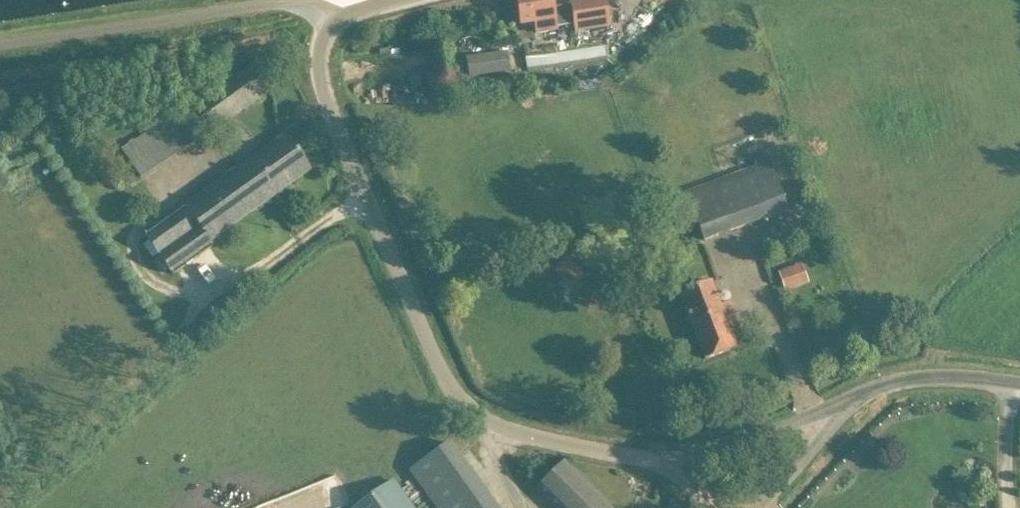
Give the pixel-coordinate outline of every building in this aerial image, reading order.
[(609,28),(606,15),(604,0),(574,0),(571,0),(572,4),(552,8),(551,0),(517,0),(521,24),(521,26),(534,24),(535,34),(557,31),(557,28),(575,25),(576,33),(609,28)] [(507,52),(467,58),(470,76),(510,70),(507,52)] [(371,87),(404,78),(400,62),(367,70),(371,87)] [(238,75),(193,107),(211,132),(256,101),(272,89),(254,64),(238,75)] [(211,132),(193,107),(178,119),(173,113),(118,153),(141,184),(211,132)] [(185,208),(146,235),(161,258),(201,230),(209,241),(309,169),(286,136),(270,148),(185,208)] [(788,210),(766,154),(753,159),(756,167),(657,204),(661,213),(690,203),(704,241),(788,210)] [(571,288),(585,275),(567,256),(553,269),(571,288)] [(786,291),(809,283),(802,263),(778,271),(786,291)] [(721,305),(712,280),(680,292),(705,359),(737,347),(726,317),(735,314),(730,302),(721,305)] [(450,442),(410,471),(436,507),(497,507),(450,442)] [(610,506),(611,505),(565,459),(536,488),(556,507),(611,507),(610,506)] [(353,507),(413,507),(392,480),(353,507)]
